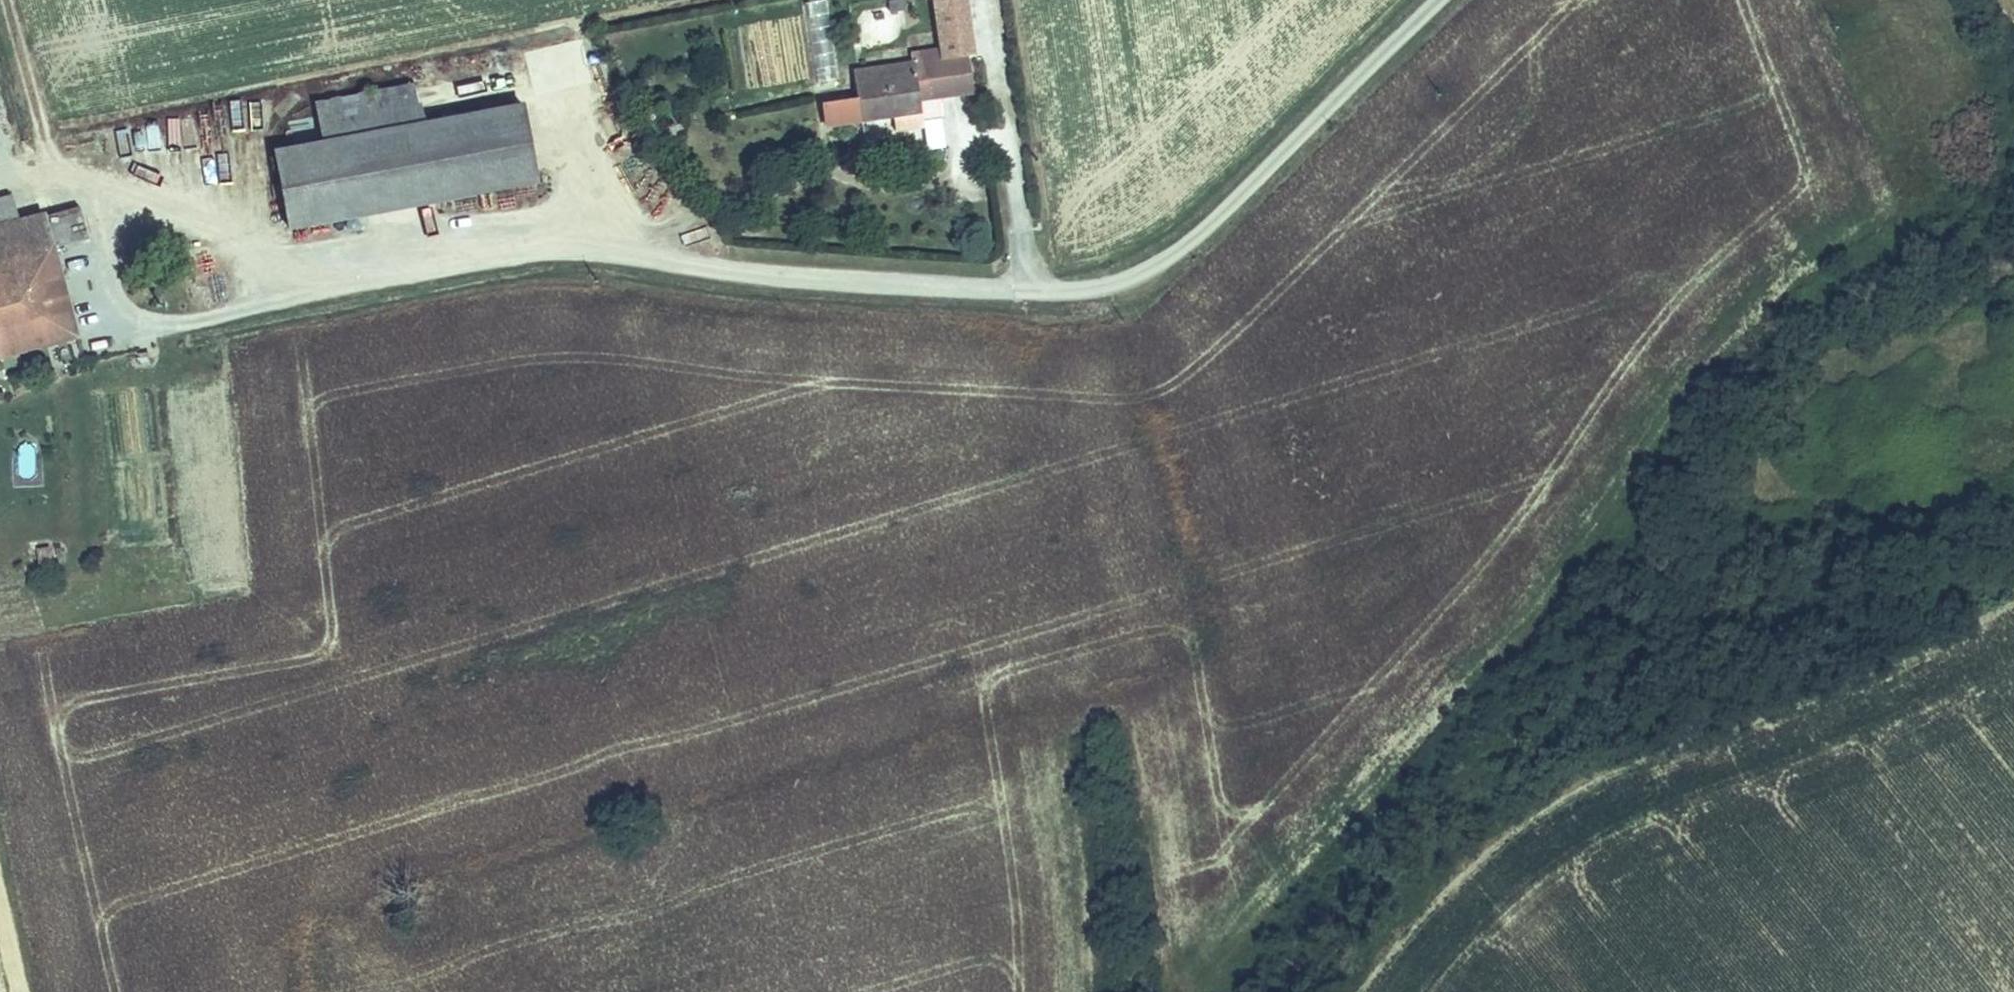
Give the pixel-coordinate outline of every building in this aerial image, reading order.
[(885,77),(856,81),(862,125),(923,115),(923,102),(973,95),(968,56),(945,60),(942,50),(911,55),(912,65),(885,69),(885,77)] [(393,87),(395,100),(416,96),(413,83),(393,87)] [(363,143),(356,109),(395,100),(393,87),(315,99),(323,138),(278,146),(289,221),(413,199),(402,136),(363,143)] [(402,136),(523,117),(521,103),(422,121),(416,96),(395,100),(402,136)] [(356,109),(363,143),(402,136),(395,100),(356,109)] [(690,128),(676,107),(656,120),(670,141),(690,128)] [(413,199),(535,177),(523,117),(402,136),(413,199)] [(292,138),(316,137),(315,120),(292,121),(292,138)] [(11,206),(8,189),(0,190),(0,209),(11,206)] [(79,345),(47,210),(13,217),(11,206),(0,209),(0,363),(79,345)] [(37,477),(36,444),(21,444),(22,477),(37,477)]
